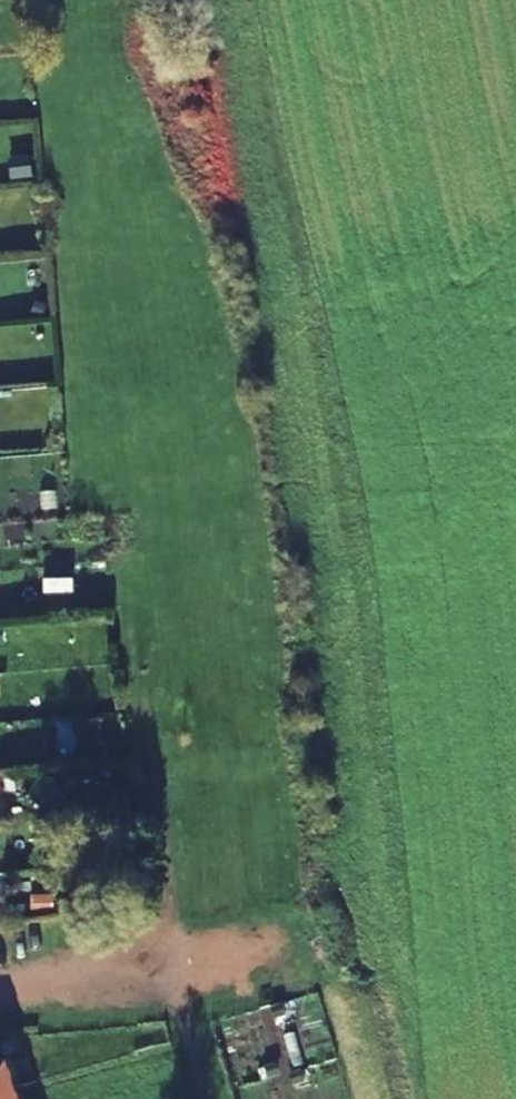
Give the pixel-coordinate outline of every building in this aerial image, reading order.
[(12,1088),(5,1063),(0,1065),(0,1092),(12,1088)] [(12,1088),(0,1092),(0,1098),(16,1098),(12,1088)]
